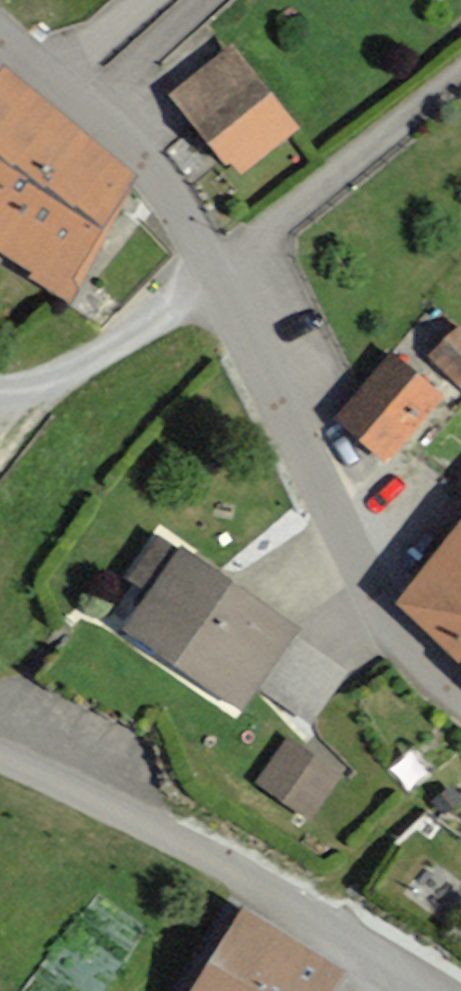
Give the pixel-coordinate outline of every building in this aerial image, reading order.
[(228,47),(179,90),(245,168),(299,124),(228,47)] [(3,56),(0,61),(0,239),(62,281),(125,169),(3,56)] [(459,320),(428,355),(460,385),(460,322),(459,320)] [(399,347),(339,410),(384,452),(443,389),(399,347)] [(381,609),(460,677),(460,517),(381,609)] [(299,624),(168,527),(112,602),(223,685),(243,700),(299,624)] [(223,685),(112,602),(55,680),(166,762),(223,685)] [(349,772),(287,735),(260,781),(321,818),(349,772)] [(233,903),(182,990),(308,990),(328,958),(233,903)]
